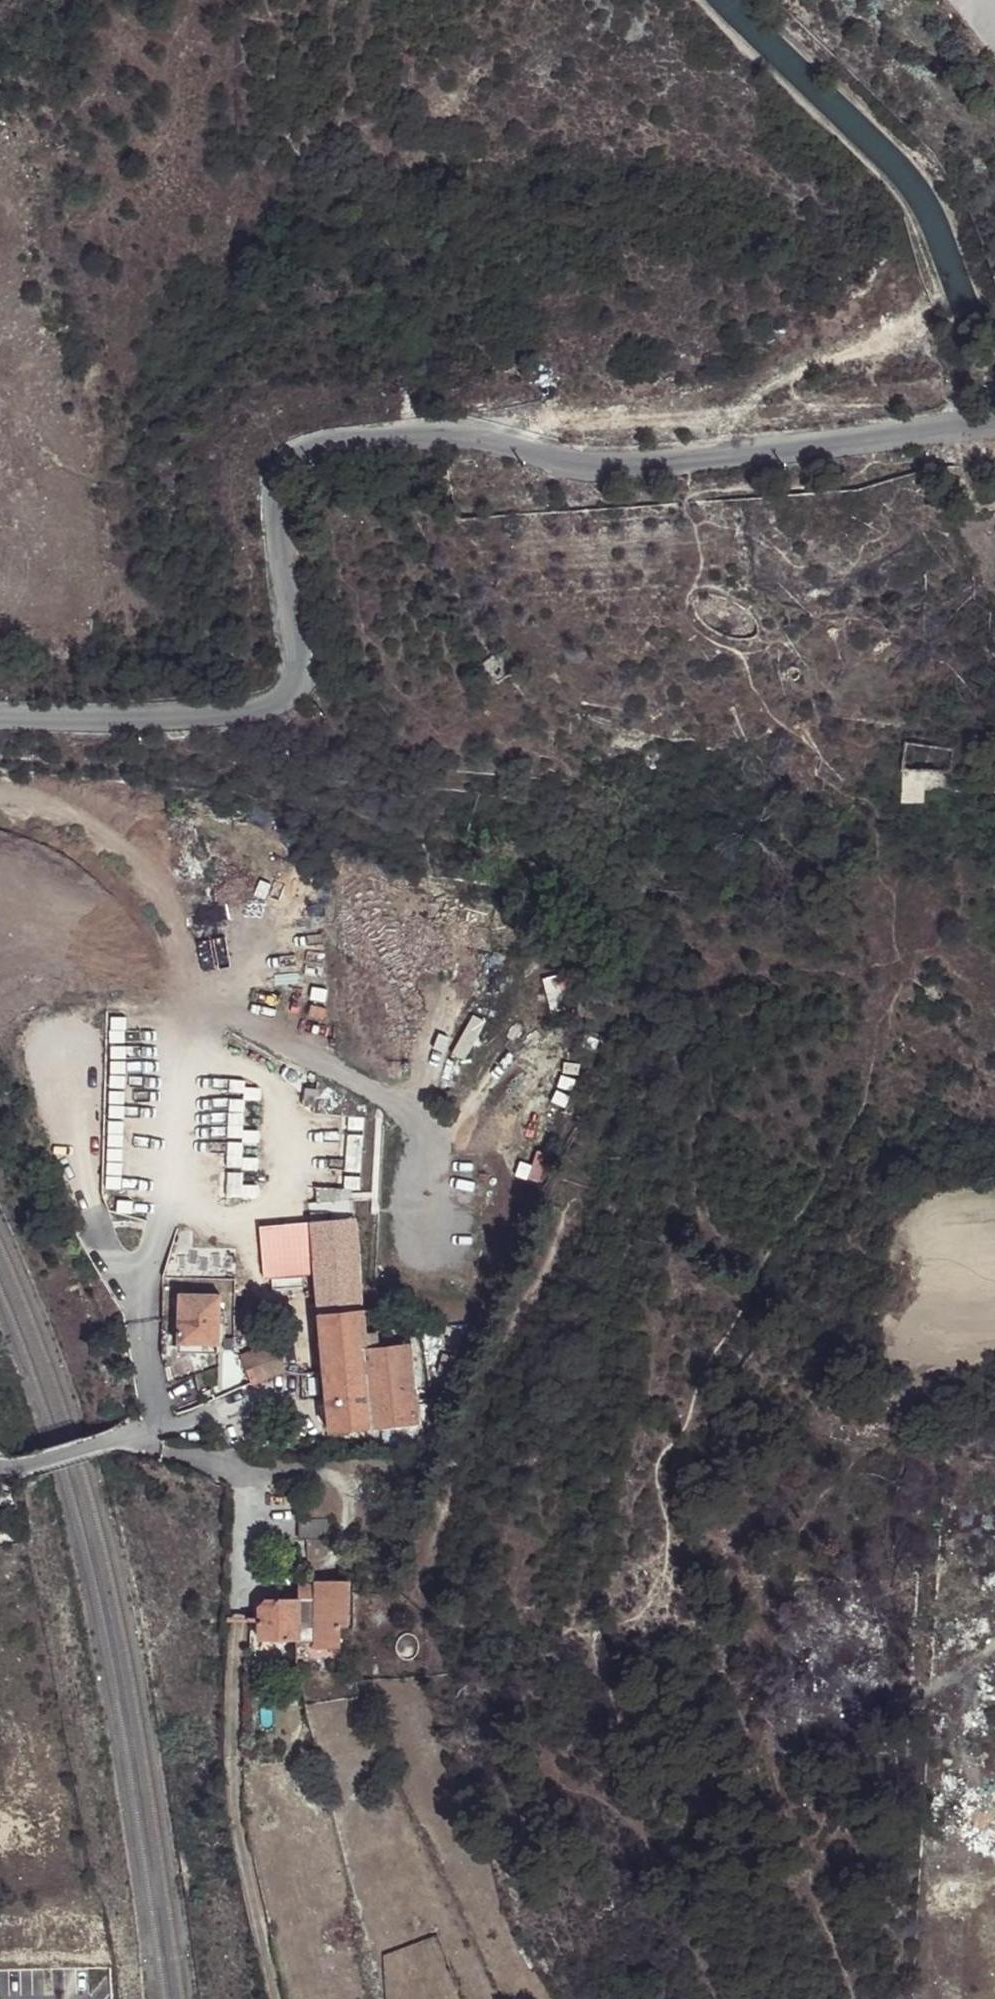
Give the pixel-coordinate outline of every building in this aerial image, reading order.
[(938,755),(903,753),(902,806),(926,807),(927,793),(951,793),(951,795),(994,795),(994,778),(964,777),(964,774),(952,773),(953,755),(938,755)] [(350,1214),(350,1201),(309,1201),(309,1214),(350,1214)] [(308,1223),(309,1232),(315,1286),(320,1346),(322,1376),(327,1435),(416,1426),(414,1404),(413,1399),(409,1349),(407,1344),(364,1349),(352,1219),(308,1223)] [(261,1253),(262,1289),(315,1286),(309,1232),(261,1232),(261,1253)] [(218,1295),(176,1295),(174,1344),(216,1345),(218,1295)] [(216,1354),(216,1345),(174,1344),(174,1353),(216,1354)] [(272,1346),(239,1358),(250,1385),(283,1373),(272,1346)] [(322,1376),(320,1346),(306,1347),(308,1376),(322,1376)] [(701,1485),(704,1476),(687,1473),(687,1482),(701,1485)] [(331,1522),(299,1522),(298,1542),(304,1543),(331,1543),(331,1522)] [(299,1582),(298,1601),(315,1601),(316,1583),(299,1582)] [(293,1649),(293,1659),(313,1659),(314,1650),(339,1650),(340,1630),(348,1629),(348,1583),(316,1583),(315,1601),(298,1601),(264,1599),(257,1608),(257,1639),(294,1641),(293,1649)] [(376,1955),(392,1998),(431,1998),(457,1990),(437,1934),(376,1955)]
